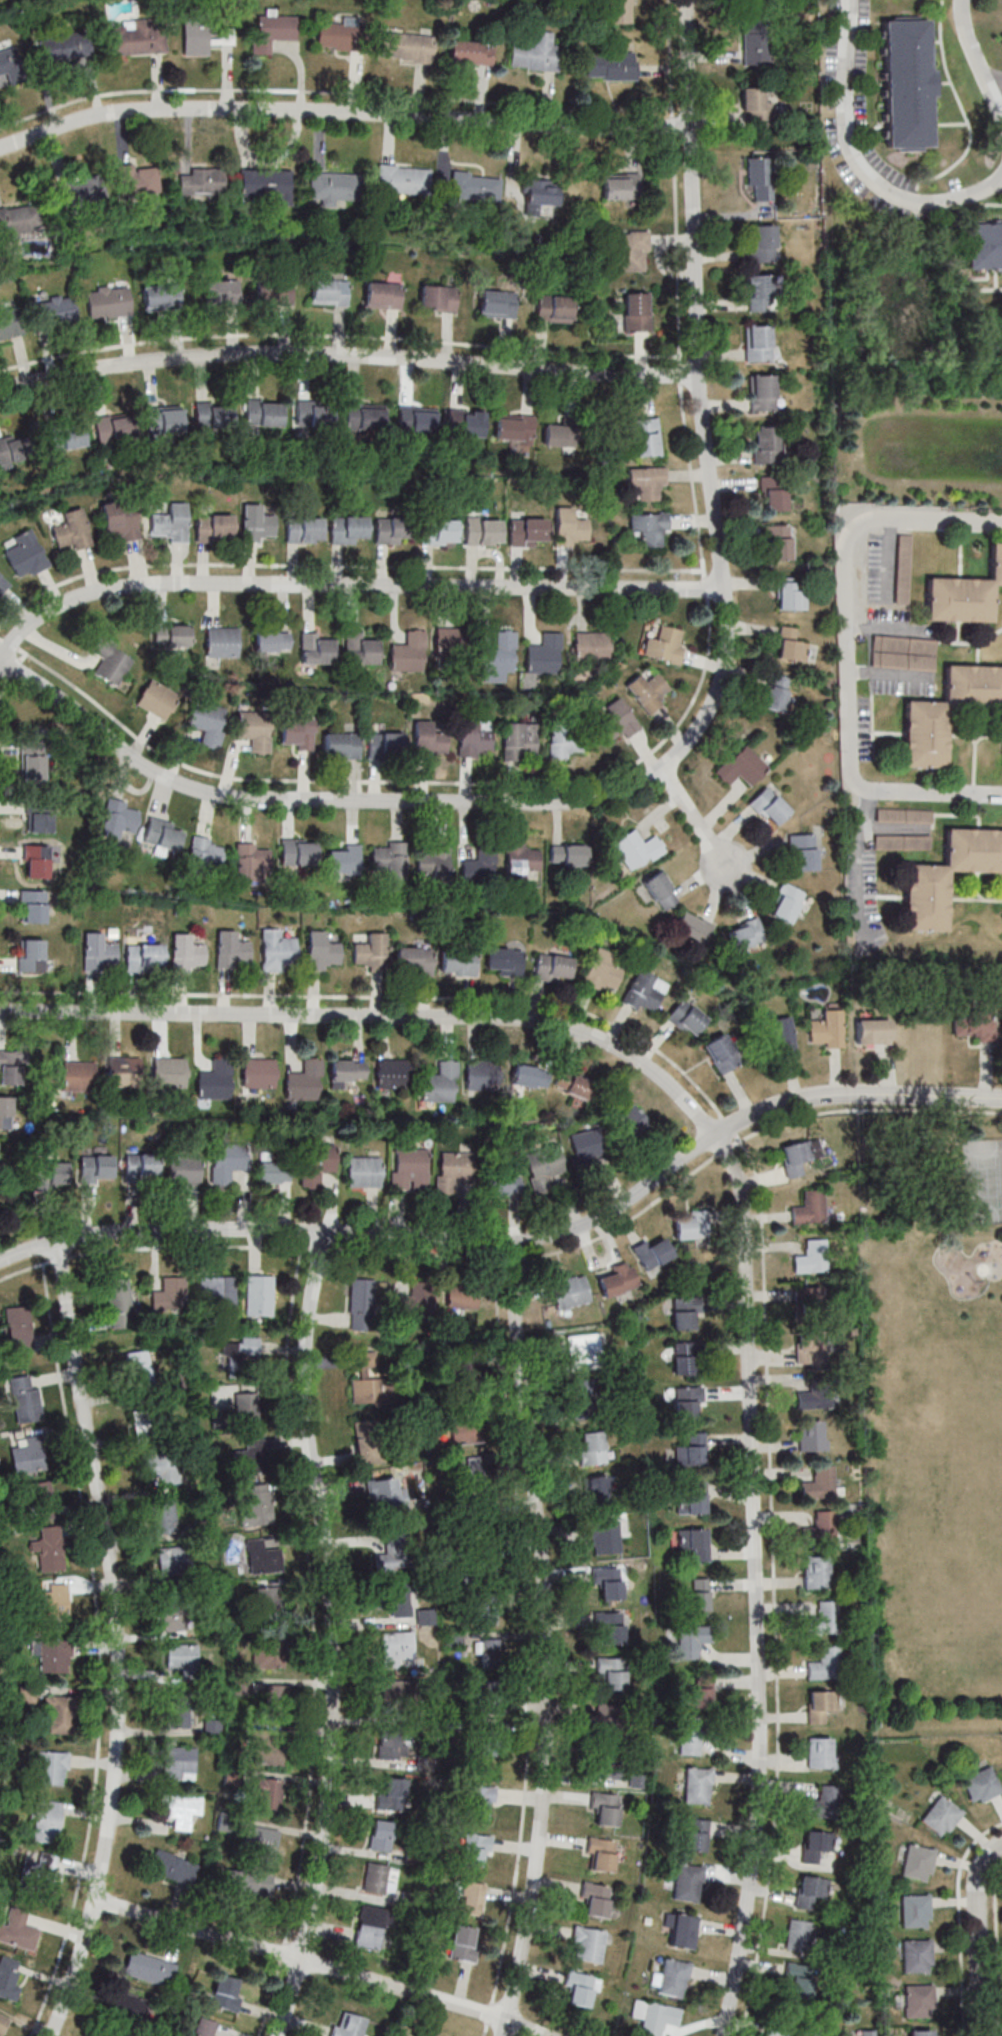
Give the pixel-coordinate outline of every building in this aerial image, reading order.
[(609,23),(634,23),(634,0),(609,0),(609,23)] [(255,16),(254,54),(273,54),(274,39),(298,40),(299,17),(277,16),(277,8),(266,8),(265,16),(255,16)] [(318,23),(318,48),(359,48),(359,17),(342,17),(342,23),(318,23)] [(886,18),(887,149),(933,149),(932,17),(886,18)] [(209,55),(209,22),(184,22),(184,55),(209,55)] [(110,54),(167,53),(166,24),(109,25),(110,54)] [(771,64),(771,26),(746,26),(746,64),(771,64)] [(382,57),(433,63),(435,36),(385,31),(382,57)] [(556,70),(558,32),(535,31),(534,43),(511,42),(510,68),(556,70)] [(493,65),(494,42),(451,39),(449,62),(493,65)] [(639,52),(628,52),(628,43),(615,43),(615,53),(587,53),(587,80),(639,80),(639,52)] [(775,101),(766,101),(765,87),(745,87),(745,115),(754,115),(754,126),(775,126),(775,101)] [(751,157),(752,200),(775,200),(774,156),(751,157)] [(432,168),(380,163),(378,191),(429,196),(432,168)] [(160,165),(116,165),(116,193),(160,193),(160,165)] [(225,194),(225,169),(180,169),(180,194),(225,194)] [(293,170),(241,170),(241,196),(277,196),(277,205),(293,205),(293,170)] [(359,199),(360,173),(311,172),(311,199),(322,199),(321,206),(338,206),(338,199),(359,199)] [(500,202),(501,175),(453,172),(451,199),(500,202)] [(641,198),(641,173),(604,173),(604,198),(641,198)] [(560,181),(524,178),(521,214),(538,215),(539,205),(558,207),(560,181)] [(967,222),(968,269),(1001,268),(1001,221),(967,222)] [(778,224),(754,224),(754,262),(778,262),(778,224)] [(614,231),(614,271),(650,271),(650,231),(614,231)] [(771,311),(771,275),(750,275),(750,311),(771,311)] [(312,305),(348,305),(348,279),(312,279),(312,305)] [(241,280),(205,280),(205,302),(241,302),(241,280)] [(143,285),(144,310),(182,308),(180,282),(143,285)] [(293,305),(293,282),(254,282),(254,305),(293,305)] [(401,308),(401,283),(365,282),(365,308),(401,308)] [(112,317),(111,285),(96,286),(96,291),(87,291),(88,318),(112,317)] [(456,311),(457,287),(421,285),(420,309),(456,311)] [(516,292),(482,289),(480,314),(514,317),(516,292)] [(626,331),(652,331),(652,292),(626,292),(626,331)] [(77,319),(72,293),(33,302),(38,327),(77,319)] [(538,321),(573,321),(574,296),(538,296),(538,321)] [(749,361),(774,361),(774,325),(749,325),(749,361)] [(778,374),(754,374),(754,411),(778,411),(778,374)] [(282,426),(282,399),(246,399),(246,426),(282,426)] [(334,428),(334,400),(296,400),(296,428),(334,428)] [(233,402),(195,402),(195,427),(233,427),(233,402)] [(385,431),(385,403),(346,403),(346,431),(385,431)] [(147,433),(185,432),(184,405),(146,406),(147,433)] [(436,433),(436,406),(399,406),(399,433),(436,433)] [(448,437),(484,437),(484,410),(448,410),(448,437)] [(98,444),(135,439),(132,412),(94,417),(98,444)] [(497,413),(495,441),(533,443),(534,414),(497,413)] [(663,454),(659,417),(635,420),(638,457),(663,454)] [(50,451),(85,445),(81,423),(46,430),(50,451)] [(577,425),(545,424),(544,446),(577,447),(577,425)] [(755,463),(780,463),(780,426),(755,426),(755,463)] [(629,467),(629,488),(639,488),(639,500),(661,500),(661,489),(667,489),(667,467),(629,467)] [(787,509),(787,476),(762,476),(762,498),(763,498),(763,509),(787,509)] [(167,542),(188,542),(188,503),(166,503),(165,514),(153,514),(152,534),(168,535),(167,542)] [(104,539),(137,538),(136,505),(102,506),(104,539)] [(63,512),(65,522),(52,525),(57,547),(73,544),(74,549),(92,546),(84,507),(63,512)] [(266,507),(242,507),(242,541),(277,541),(277,515),(266,515),(266,507)] [(557,546),(577,546),(577,540),(590,540),(590,517),(577,517),(577,508),(557,508),(557,546)] [(643,546),(669,546),(669,513),(631,513),(631,533),(643,533),(643,546)] [(235,514),(195,514),(195,540),(235,540),(235,514)] [(331,544),(362,544),(362,542),(370,542),(370,516),(331,516),(331,544)] [(466,517),(466,545),(502,545),(502,517),(466,517)] [(286,542),(323,542),(323,518),(286,518),(286,542)] [(406,518),(376,518),(376,544),(406,544),(406,518)] [(510,545),(548,545),(548,518),(510,518),(510,545)] [(422,544),(458,544),(458,519),(422,519),(422,544)] [(792,559),(792,524),(769,524),(769,559),(792,559)] [(14,537),(18,545),(4,550),(15,576),(29,570),(30,574),(47,567),(32,530),(14,537)] [(913,534),(898,534),(897,604),(912,604),(913,534)] [(993,585),(1001,585),(1001,543),(992,542),(990,579),(928,577),(927,620),(993,622),(993,585)] [(0,575),(0,592),(8,583),(0,575)] [(809,610),(809,590),(798,590),(798,577),(780,577),(780,610),(809,610)] [(190,624),(153,624),(153,646),(190,646),(190,624)] [(682,663),(688,630),(661,625),(659,637),(648,635),(644,656),(682,663)] [(801,627),(782,625),(779,658),(807,661),(809,640),(800,639),(801,627)] [(206,657),(240,657),(240,626),(206,626),(206,657)] [(437,665),(468,665),(468,628),(437,628),(437,665)] [(255,652),(291,652),(291,631),(255,631),(255,652)] [(364,632),(346,631),(346,663),(378,664),(379,640),(364,640),(364,632)] [(392,671),(426,671),(426,631),(407,631),(407,644),(392,644),(392,671)] [(335,663),(335,641),(324,641),(324,632),(301,632),(301,663),(335,663)] [(528,673),(562,673),(562,632),(543,632),(543,643),(528,643),(528,673)] [(610,632),(575,632),(575,660),(609,660),(610,632)] [(506,681),(506,672),(517,672),(517,634),(497,634),(497,645),(483,645),(483,681),(506,681)] [(946,767),(948,705),(1001,707),(1001,666),(946,665),(946,701),(906,700),(905,766),(946,767)] [(649,680),(642,672),(626,687),(651,713),(675,691),(658,672),(649,680)] [(783,713),(793,678),(774,672),(763,707),(783,713)] [(181,694),(149,678),(135,705),(167,721),(181,694)] [(611,741),(619,736),(622,741),(642,728),(621,697),(603,708),(609,717),(600,723),(611,741)] [(221,748),(226,706),(192,702),(189,727),(203,729),(200,746),(221,748)] [(271,753),(271,712),(237,712),(237,739),(250,739),(250,753),(271,753)] [(280,719),(280,749),(314,749),(314,719),(280,719)] [(493,720),(460,720),(460,758),(483,758),(483,750),(493,750),(493,720)] [(448,722),(415,722),(414,757),(447,757),(448,722)] [(538,722),(504,722),(504,760),(538,760),(538,722)] [(585,722),(551,722),(551,758),(585,758),(585,722)] [(404,758),(404,732),(368,732),(368,758),(404,758)] [(361,733),(323,733),(323,756),(361,756),(361,733)] [(771,767),(745,742),(715,772),(730,786),(741,776),(751,787),(771,767)] [(750,803),(775,828),(794,809),(768,784),(750,803)] [(136,837),(142,812),(109,804),(102,828),(136,837)] [(31,831),(53,831),(53,813),(31,813),(31,831)] [(153,853),(165,856),(167,849),(179,852),(183,834),(174,832),(176,822),(149,816),(143,841),(155,844),(153,853)] [(613,841),(630,871),(668,850),(658,834),(645,842),(637,828),(613,841)] [(947,931),(949,871),(1001,873),(1001,830),(948,828),(947,865),(907,864),(905,930),(947,931)] [(794,870),(819,870),(819,833),(793,834),(794,870)] [(222,867),(225,846),(215,845),(216,838),(192,835),(188,862),(222,867)] [(319,839),(281,839),(281,865),(319,865),(319,839)] [(236,881),(257,881),(257,871),(272,871),(272,851),(257,850),(257,842),(236,841),(236,881)] [(530,849),(530,842),(507,842),(507,877),(527,877),(527,871),(540,871),(540,849),(530,849)] [(406,843),(373,843),(373,874),(406,874),(406,843)] [(587,844),(551,844),(551,865),(587,865),(587,844)] [(25,877),(49,878),(50,846),(26,845),(25,877)] [(360,846),(329,846),(329,873),(360,873),(360,846)] [(417,846),(417,874),(450,874),(450,846),(417,846)] [(477,858),(463,858),(463,879),(496,879),(496,849),(477,849),(477,858)] [(644,881),(664,911),(681,900),(662,870),(644,881)] [(791,924),(808,893),(787,881),(770,912),(791,924)] [(24,902),(24,922),(46,923),(46,902),(40,902),(41,892),(20,892),(20,902),(24,902)] [(716,922),(684,908),(673,932),(704,947),(716,922)] [(735,951),(767,940),(759,917),(727,929),(735,951)] [(261,970),(296,970),(296,938),(283,938),(283,928),(261,928),(261,970)] [(251,940),(238,940),(238,930),(217,930),(217,968),(241,968),(241,961),(251,961),(251,940)] [(307,968),(341,968),(341,941),(329,941),(329,930),(307,930),(307,968)] [(172,971),(195,972),(195,963),(206,963),(206,943),(194,943),(194,933),(172,933),(172,971)] [(387,967),(387,933),(366,933),(366,943),(353,943),(353,967),(387,967)] [(44,940),(23,939),(22,958),(18,958),(18,971),(44,971),(44,940)] [(126,944),(126,968),(164,968),(164,944),(126,944)] [(433,946),(396,946),(396,971),(409,971),(409,975),(433,975),(433,946)] [(623,968),(613,965),(616,954),(595,947),(584,983),(616,992),(623,968)] [(522,948),(488,948),(488,975),(522,975),(522,948)] [(441,975),(477,975),(477,949),(441,949),(441,975)] [(570,983),(573,958),(538,953),(535,978),(570,983)] [(623,1002),(654,1015),(669,981),(638,968),(623,1002)] [(667,1018),(692,1038),(709,1018),(684,997),(667,1018)] [(812,1021),(812,1047),(845,1047),(845,1009),(824,1009),(824,1021),(812,1021)] [(957,1011),(957,1037),(998,1037),(998,1012),(957,1011)] [(799,1053),(793,1015),(772,1019),(778,1056),(799,1053)] [(859,1019),(859,1044),(894,1044),(894,1019),(859,1019)] [(721,1074),(743,1061),(726,1032),(704,1046),(721,1074)] [(107,1057),(107,1085),(142,1085),(142,1057),(107,1057)] [(187,1057),(153,1057),(153,1087),(187,1087),(187,1057)] [(242,1088),(277,1088),(277,1057),(242,1057),(242,1088)] [(285,1098),(321,1098),(321,1057),(303,1057),(303,1070),(285,1070),(285,1098)] [(231,1098),(231,1058),(209,1058),(209,1070),(197,1070),(197,1098),(231,1098)] [(407,1058),(376,1058),(376,1088),(407,1088),(407,1058)] [(330,1059),(330,1088),(346,1088),(346,1079),(367,1079),(367,1059),(330,1059)] [(423,1101),(457,1101),(458,1059),(438,1059),(438,1072),(423,1072),(423,1101)] [(496,1087),(496,1060),(466,1060),(466,1087),(496,1087)] [(511,1080),(545,1091),(550,1072),(516,1061),(511,1080)] [(592,1081),(561,1068),(553,1086),(583,1100),(592,1081)] [(650,1124),(634,1103),(614,1118),(630,1139),(650,1124)] [(597,1127),(569,1135),(577,1163),(605,1155),(597,1127)] [(787,1177),(806,1175),(804,1160),(821,1158),(819,1140),(783,1144),(787,1177)] [(302,1186),(321,1186),(321,1173),(335,1173),(335,1143),(302,1143),(302,1186)] [(522,1153),(534,1194),(551,1189),(548,1177),(565,1172),(557,1143),(522,1153)] [(211,1145),(212,1185),(233,1184),(233,1172),(246,1172),(246,1145),(211,1145)] [(391,1189),(428,1189),(428,1148),(391,1148),(391,1189)] [(472,1153),(437,1152),(437,1194),(457,1194),(457,1180),(472,1180),(472,1153)] [(159,1153),(124,1153),(124,1180),(159,1180),(159,1153)] [(258,1183),(291,1183),(291,1161),(271,1161),(271,1153),(258,1153),(258,1183)] [(81,1155),(80,1182),(95,1182),(95,1176),(112,1176),(112,1156),(81,1155)] [(168,1183),(202,1183),(202,1157),(168,1157),(168,1183)] [(381,1187),(381,1157),(347,1157),(347,1187),(381,1187)] [(67,1183),(68,1163),(38,1162),(37,1182),(67,1183)] [(519,1195),(519,1174),(485,1174),(485,1195),(519,1195)] [(826,1223),(825,1189),(804,1190),(804,1204),(793,1204),(793,1223),(826,1223)] [(709,1210),(690,1210),(691,1217),(675,1218),(675,1239),(710,1238),(709,1210)] [(645,1271),(673,1255),(662,1234),(633,1249),(645,1271)] [(795,1254),(795,1272),(827,1272),(827,1239),(806,1239),(806,1253),(795,1254)] [(603,1298),(639,1285),(631,1262),(595,1275),(603,1298)] [(590,1302),(583,1272),(548,1279),(555,1309),(590,1302)] [(273,1274),(246,1274),(246,1315),(273,1315),(273,1274)] [(235,1275),(198,1275),(198,1308),(235,1308),(235,1275)] [(186,1276),(162,1276),(162,1289),(151,1289),(151,1310),(186,1310),(186,1276)] [(351,1318),(374,1318),(374,1277),(351,1277),(351,1318)] [(130,1279),(107,1281),(109,1327),(132,1326),(130,1279)] [(477,1308),(477,1287),(447,1287),(447,1308),(477,1308)] [(797,1287),(797,1311),(822,1311),(822,1287),(797,1287)] [(673,1297),(673,1329),(697,1329),(697,1297),(673,1297)] [(798,1331),(798,1363),(826,1363),(826,1331),(798,1331)] [(601,1367),(598,1332),(566,1335),(569,1370),(601,1367)] [(228,1356),(227,1377),(259,1378),(260,1337),(239,1336),(238,1342),(222,1342),(222,1356),(228,1356)] [(675,1375),(696,1375),(696,1341),(675,1341),(675,1375)] [(155,1380),(149,1349),(125,1353),(132,1385),(155,1380)] [(351,1402),(394,1401),(394,1379),(376,1380),(376,1350),(359,1351),(360,1369),(365,1369),(365,1378),(351,1379),(351,1402)] [(10,1377),(16,1423),(39,1419),(33,1374),(10,1377)] [(798,1408),(832,1408),(832,1376),(810,1376),(810,1390),(798,1390),(798,1408)] [(572,1416),(597,1416),(596,1379),(571,1380),(572,1416)] [(702,1386),(675,1386),(675,1419),(694,1419),(694,1408),(702,1408),(702,1386)] [(249,1410),(252,1398),(240,1396),(238,1407),(249,1410)] [(131,1407),(131,1446),(157,1446),(157,1407),(131,1407)] [(354,1421),(357,1464),(383,1462),(379,1419),(354,1421)] [(825,1421),(800,1421),(800,1450),(825,1450),(825,1421)] [(451,1423),(451,1443),(486,1443),(486,1423),(451,1423)] [(604,1464),(603,1431),(578,1432),(579,1465),(604,1464)] [(705,1432),(685,1432),(685,1444),(675,1444),(675,1465),(705,1465),(705,1432)] [(232,1450),(233,1476),(266,1475),(265,1439),(244,1439),(244,1450),(232,1450)] [(469,1455),(469,1484),(489,1484),(489,1455),(469,1455)] [(836,1497),(835,1465),(815,1466),(815,1480),(803,1480),(803,1498),(836,1497)] [(145,1466),(145,1485),(181,1485),(181,1466),(145,1466)] [(404,1485),(396,1486),(395,1476),(366,1480),(369,1500),(378,1498),(380,1511),(407,1507),(404,1485)] [(584,1508),(607,1508),(607,1476),(584,1476),(584,1508)] [(56,1507),(49,1479),(27,1485),(34,1512),(56,1507)] [(677,1513),(706,1513),(706,1481),(686,1481),(686,1490),(677,1490),(677,1513)] [(240,1526),(274,1525),(272,1484),(246,1485),(246,1504),(239,1505),(240,1526)] [(150,1502),(154,1534),(178,1531),(174,1499),(150,1502)] [(836,1511),(815,1511),(815,1528),(804,1528),(804,1543),(836,1543),(836,1511)] [(619,1520),(590,1521),(591,1554),(620,1553),(619,1520)] [(40,1572),(65,1569),(60,1524),(40,1527),(41,1539),(29,1541),(31,1551),(38,1550),(40,1572)] [(678,1529),(678,1550),(689,1550),(689,1561),(707,1561),(707,1529),(678,1529)] [(385,1533),(386,1553),(374,1553),(376,1572),(411,1570),(409,1532),(385,1533)] [(282,1572),(280,1537),(246,1538),(248,1573),(282,1572)] [(159,1547),(159,1578),(191,1578),(191,1547),(159,1547)] [(501,1582),(500,1555),(479,1556),(481,1606),(500,1605),(499,1582),(501,1582)] [(805,1588),(829,1588),(829,1556),(805,1556),(805,1588)] [(602,1599),(621,1599),(621,1567),(592,1567),(592,1589),(602,1589),(602,1599)] [(708,1578),(688,1578),(688,1611),(708,1611),(708,1578)] [(377,1583),(377,1606),(391,1607),(391,1616),(410,1616),(410,1584),(377,1583)] [(257,1586),(257,1620),(280,1620),(280,1586),(257,1586)] [(163,1629),(191,1628),(191,1598),(163,1599),(163,1629)] [(812,1633),(839,1633),(839,1600),(818,1600),(818,1612),(812,1612),(812,1633)] [(622,1610),(595,1612),(595,1623),(603,1623),(605,1644),(624,1643),(622,1610)] [(678,1626),(678,1659),(700,1659),(700,1647),(711,1646),(711,1625),(678,1626)] [(381,1631),(381,1668),(411,1668),(411,1631),(381,1631)] [(480,1670),(506,1670),(506,1637),(480,1637),(480,1670)] [(282,1667),(282,1639),(252,1639),(252,1667),(282,1667)] [(198,1675),(198,1643),(167,1643),(167,1675),(198,1675)] [(808,1680),(841,1680),(841,1645),(820,1645),(820,1658),(808,1658),(808,1680)] [(626,1689),(626,1657),(597,1657),(597,1677),(606,1677),(606,1689),(626,1689)] [(711,1707),(711,1675),(702,1675),(702,1687),(683,1687),(683,1707),(711,1707)] [(382,1705),(409,1705),(409,1680),(382,1680),(382,1705)] [(36,1686),(19,1685),(18,1702),(35,1703),(36,1686)] [(287,1685),(266,1685),(266,1717),(287,1717),(287,1685)] [(834,1690),(809,1690),(809,1724),(826,1724),(826,1711),(834,1711),(834,1690)] [(482,1691),(482,1713),(502,1713),(502,1691),(482,1691)] [(192,1700),(167,1700),(167,1727),(192,1727),(192,1700)] [(625,1705),(602,1705),(602,1740),(625,1740),(625,1705)] [(700,1754),(700,1723),(680,1723),(680,1754),(700,1754)] [(505,1726),(480,1726),(480,1750),(505,1750),(505,1726)] [(253,1729),(252,1763),(282,1764),(283,1730),(253,1729)] [(379,1758),(403,1758),(403,1734),(379,1734),(379,1758)] [(807,1768),(833,1768),(833,1737),(807,1737),(807,1768)] [(163,1780),(197,1780),(197,1746),(163,1746),(163,1780)] [(67,1752),(38,1751),(37,1784),(66,1785),(67,1752)] [(625,1778),(625,1765),(593,1765),(593,1778),(625,1778)] [(991,1765),(962,1779),(974,1804),(1001,1792),(1001,1789),(991,1765)] [(685,1803),(710,1803),(710,1768),(685,1768),(685,1803)] [(283,1779),(254,1777),(253,1801),(256,1801),(256,1811),(281,1813),(283,1779)] [(406,1810),(406,1777),(385,1777),(385,1793),(378,1793),(378,1810),(406,1810)] [(488,1805),(496,1805),(496,1786),(468,1785),(467,1818),(488,1819),(488,1805)] [(807,1817),(838,1817),(838,1785),(819,1785),(818,1796),(807,1796),(807,1817)] [(617,1825),(620,1794),(593,1792),(591,1814),(593,1815),(592,1823),(617,1825)] [(921,1820),(943,1837),(963,1811),(941,1794),(921,1820)] [(202,1796),(158,1795),(158,1817),(174,1817),(173,1829),(191,1830),(191,1815),(202,1815),(202,1796)] [(58,1840),(62,1803),(39,1800),(35,1837),(58,1840)] [(710,1821),(689,1817),(683,1848),(703,1853),(710,1821)] [(394,1824),(373,1821),(369,1849),(391,1852),(394,1824)] [(276,1859),(279,1829),(248,1825),(244,1855),(276,1859)] [(823,1852),(835,1853),(836,1833),(804,1831),(802,1862),(822,1864),(823,1852)] [(483,1854),(489,1855),(493,1837),(467,1832),(461,1864),(480,1868),(483,1854)] [(593,1871),(613,1872),(615,1838),(588,1837),(587,1858),(594,1858),(593,1871)] [(901,1875),(929,1881),(936,1849),(908,1843),(901,1875)] [(148,1871),(185,1883),(192,1859),(155,1848),(148,1871)] [(386,1893),(389,1865),(367,1862),(364,1891),(386,1893)] [(673,1899),(699,1903),(704,1867),(678,1863),(673,1899)] [(274,1872),(228,1872),(228,1895),(274,1895),(274,1872)] [(827,1901),(830,1879),(800,1875),(796,1908),(815,1910),(816,1900),(827,1901)] [(458,1912),(481,1916),(486,1884),(463,1881),(458,1912)] [(589,1903),(587,1916),(607,1918),(611,1885),(583,1881),(580,1902),(589,1903)] [(929,1927),(929,1894),(902,1894),(902,1927),(929,1927)] [(380,1949),(386,1908),(361,1905),(355,1945),(380,1949)] [(24,1925),(27,1913),(9,1908),(4,1925),(2,1925),(0,1932),(0,1939),(33,1949),(39,1929),(24,1925)] [(669,1946),(694,1949),(698,1916),(673,1913),(669,1946)] [(786,1951),(809,1952),(810,1920),(787,1919),(786,1951)] [(478,1927),(453,1925),(450,1959),(474,1961),(478,1927)] [(571,1959),(602,1962),(605,1929),(574,1926),(571,1959)] [(930,1969),(930,1939),(903,1939),(903,1969),(930,1969)] [(177,1963),(129,1950),(123,1973),(170,1987),(177,1963)] [(691,1963),(666,1957),(663,1972),(654,1970),(649,1991),(683,1998),(691,1963)] [(811,1964),(788,1964),(788,1999),(811,1999),(811,1964)] [(572,1993),(569,2005),(590,2010),(598,1977),(568,1969),(562,1991),(572,1993)] [(237,1979),(217,1974),(209,2006),(237,2013),(243,1991),(235,1989),(237,1979)] [(905,2017),(933,2017),(933,1985),(905,1985),(905,2017)] [(151,2002),(119,1989),(111,2011),(142,2023),(151,2002)] [(681,2008),(634,1998),(630,2020),(640,2022),(638,2035),(641,2035),(661,2035),(664,2024),(678,2026),(681,2008)] [(370,2019),(339,2011),(333,2035),(366,2035),(370,2019)] [(8,2016),(0,2013),(0,2035),(1,2035),(8,2016)] [(219,2021),(201,2017),(195,2035),(215,2035),(219,2021)]
